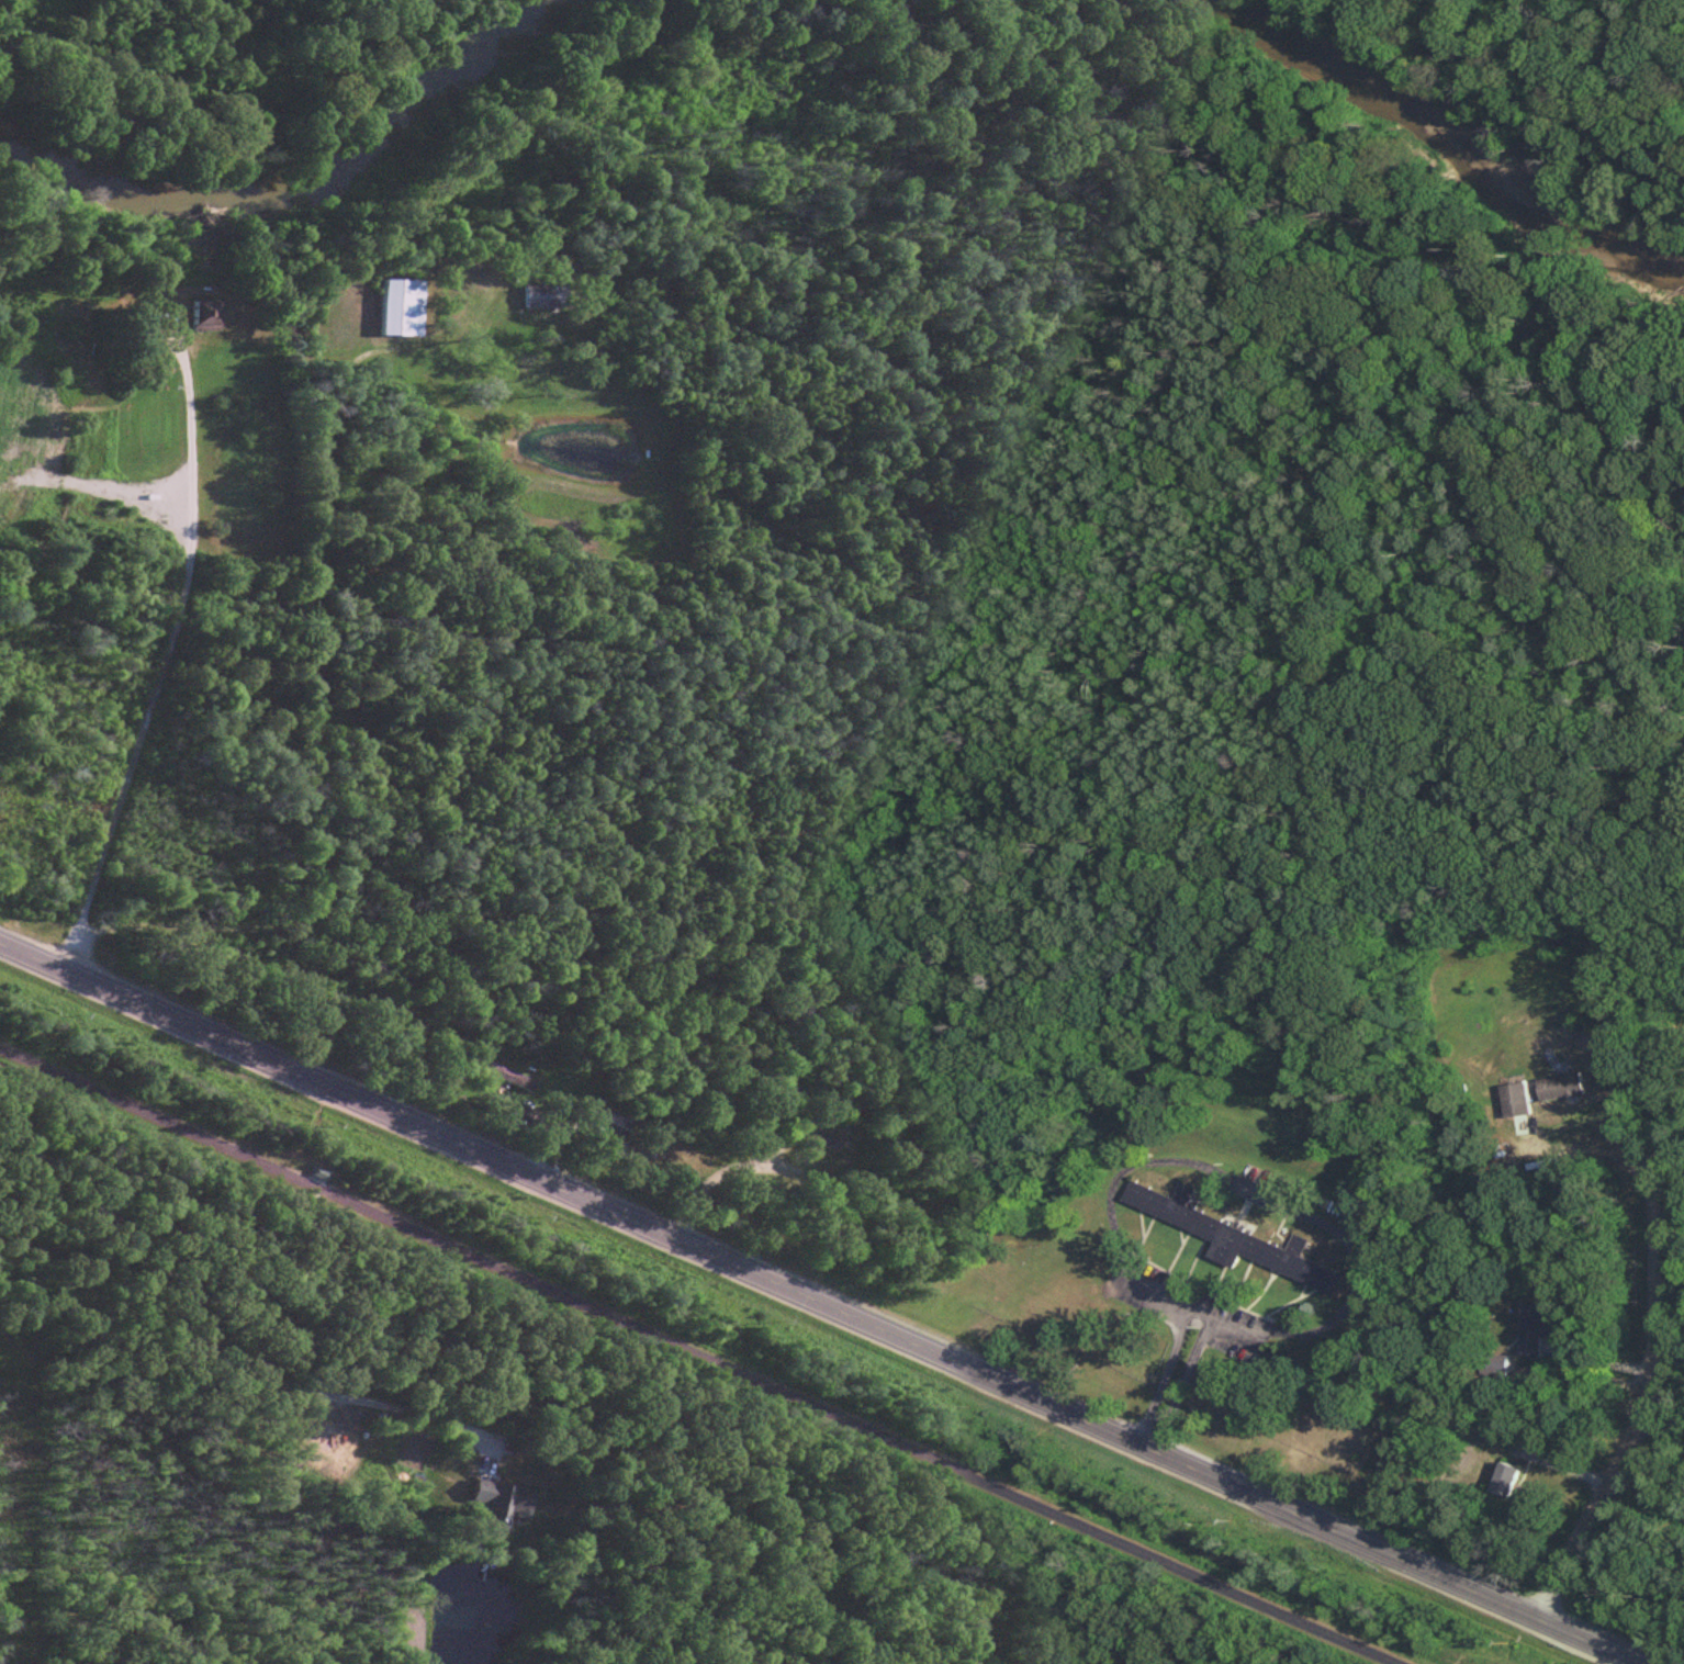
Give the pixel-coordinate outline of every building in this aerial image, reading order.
[(369,338),(417,338),(417,280),(369,280),(369,338)] [(548,287),(515,287),(515,310),(548,310),(548,287)] [(213,332),(213,301),(179,301),(179,332),(213,332)] [(470,1090),(520,1109),(531,1082),(481,1061),(470,1090)] [(1585,1074),(1538,1080),(1541,1101),(1588,1095),(1585,1074)] [(1504,1118),(1533,1116),(1531,1084),(1502,1086),(1504,1118)] [(1124,1205),(1216,1241),(1209,1258),(1236,1269),(1241,1257),(1334,1293),(1341,1275),(1302,1260),(1310,1241),(1296,1236),(1290,1250),(1189,1210),(1197,1190),(1182,1185),(1176,1200),(1132,1183),(1124,1205)] [(1521,1357),(1542,1358),(1543,1339),(1551,1339),(1552,1307),(1522,1307),(1521,1357)] [(1492,1492),(1515,1499),(1524,1470),(1501,1462),(1492,1492)] [(479,1519),(520,1527),(526,1491),(465,1480),(462,1501),(481,1504),(479,1519)]
